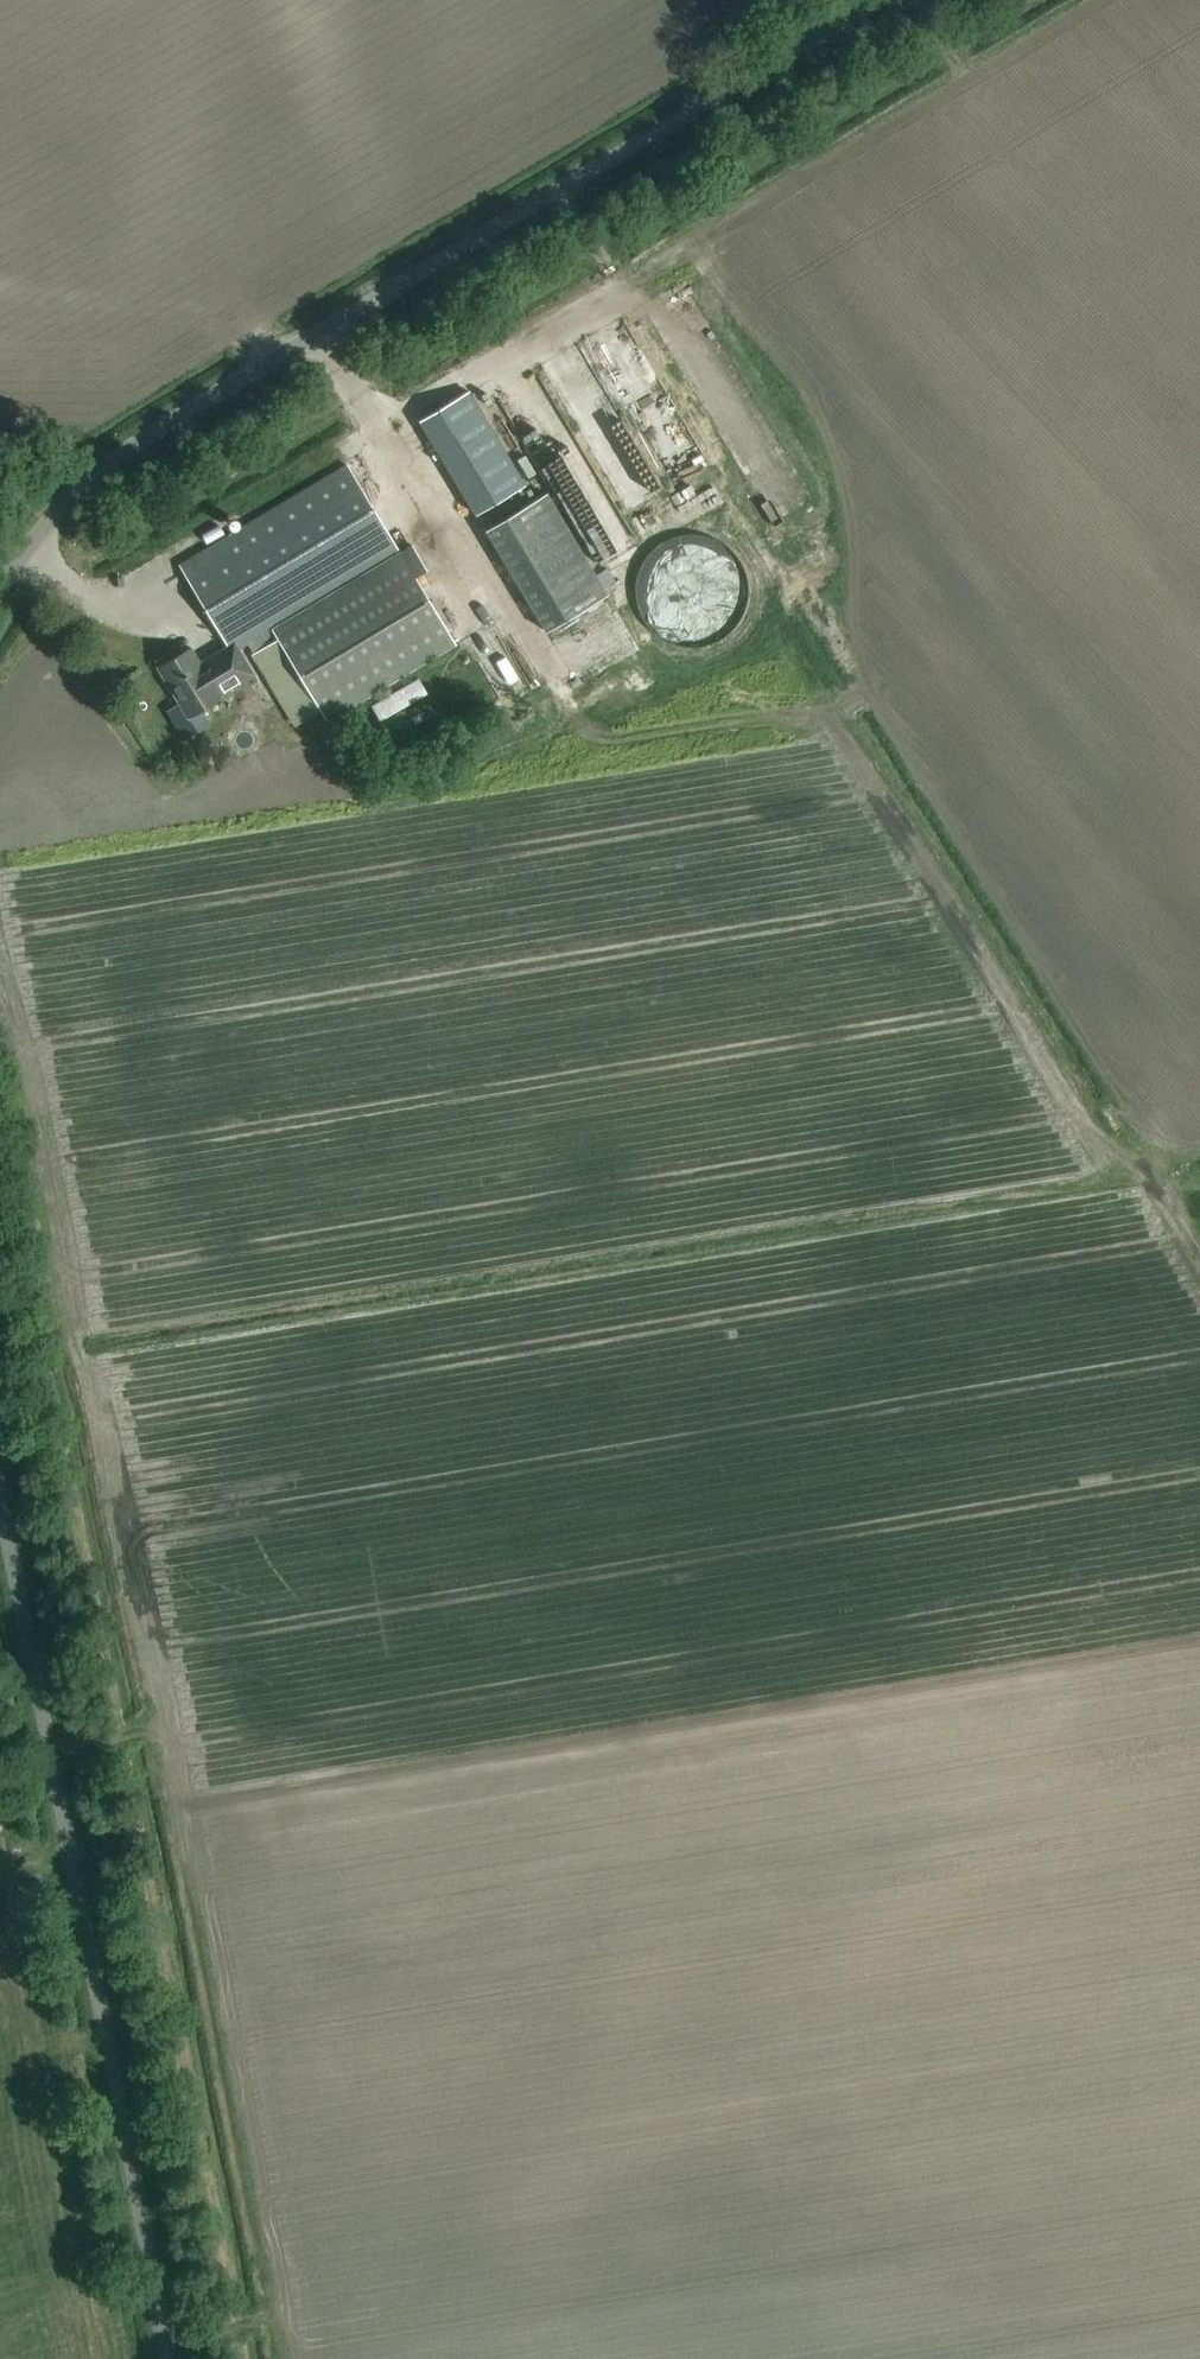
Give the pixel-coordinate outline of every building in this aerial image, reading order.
[(418,421),(475,515),(524,486),(468,392),(418,421)] [(328,720),(454,645),(348,465),(180,564),(229,646),(200,663),(192,648),(158,668),(188,718),(221,698),(219,695),(254,674),(238,648),(247,643),(296,725),(322,709),(328,720)] [(486,533),(546,633),(608,595),(548,496),(486,533)] [(713,534),(699,532),(685,533),(672,537),(660,545),(650,555),(644,567),(640,581),(640,595),(644,609),(651,621),(661,631),(673,638),(686,643),(700,643),(714,641),(727,634),(737,625),(746,614),(751,601),(752,587),(750,573),(745,560),(737,549),(726,540),(713,534)]
